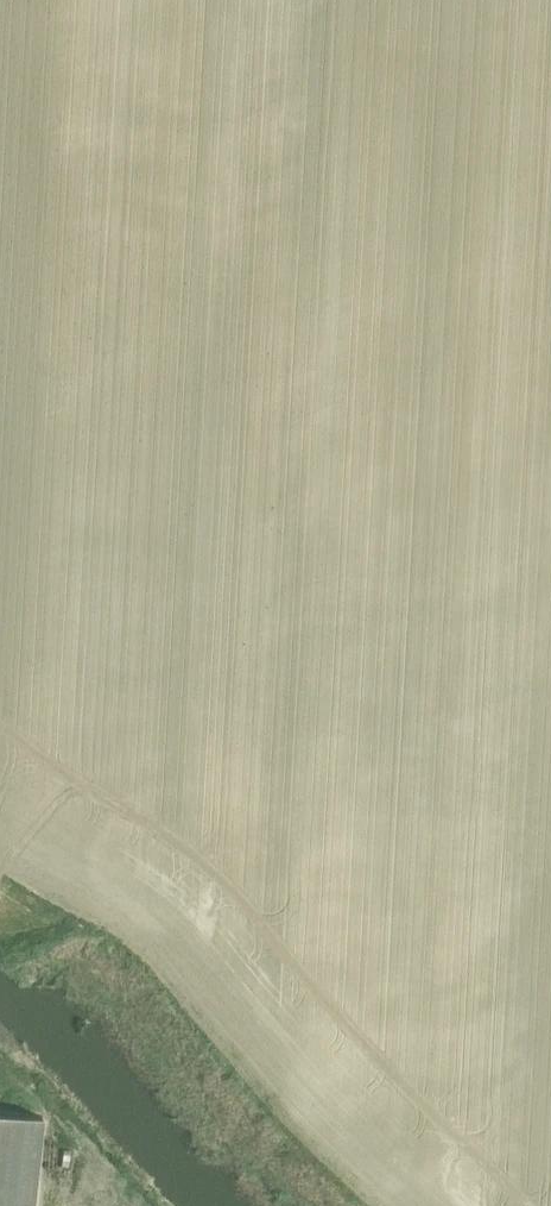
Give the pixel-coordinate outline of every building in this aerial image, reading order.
[(42,1116),(0,1112),(0,1205),(33,1205),(42,1116)]
